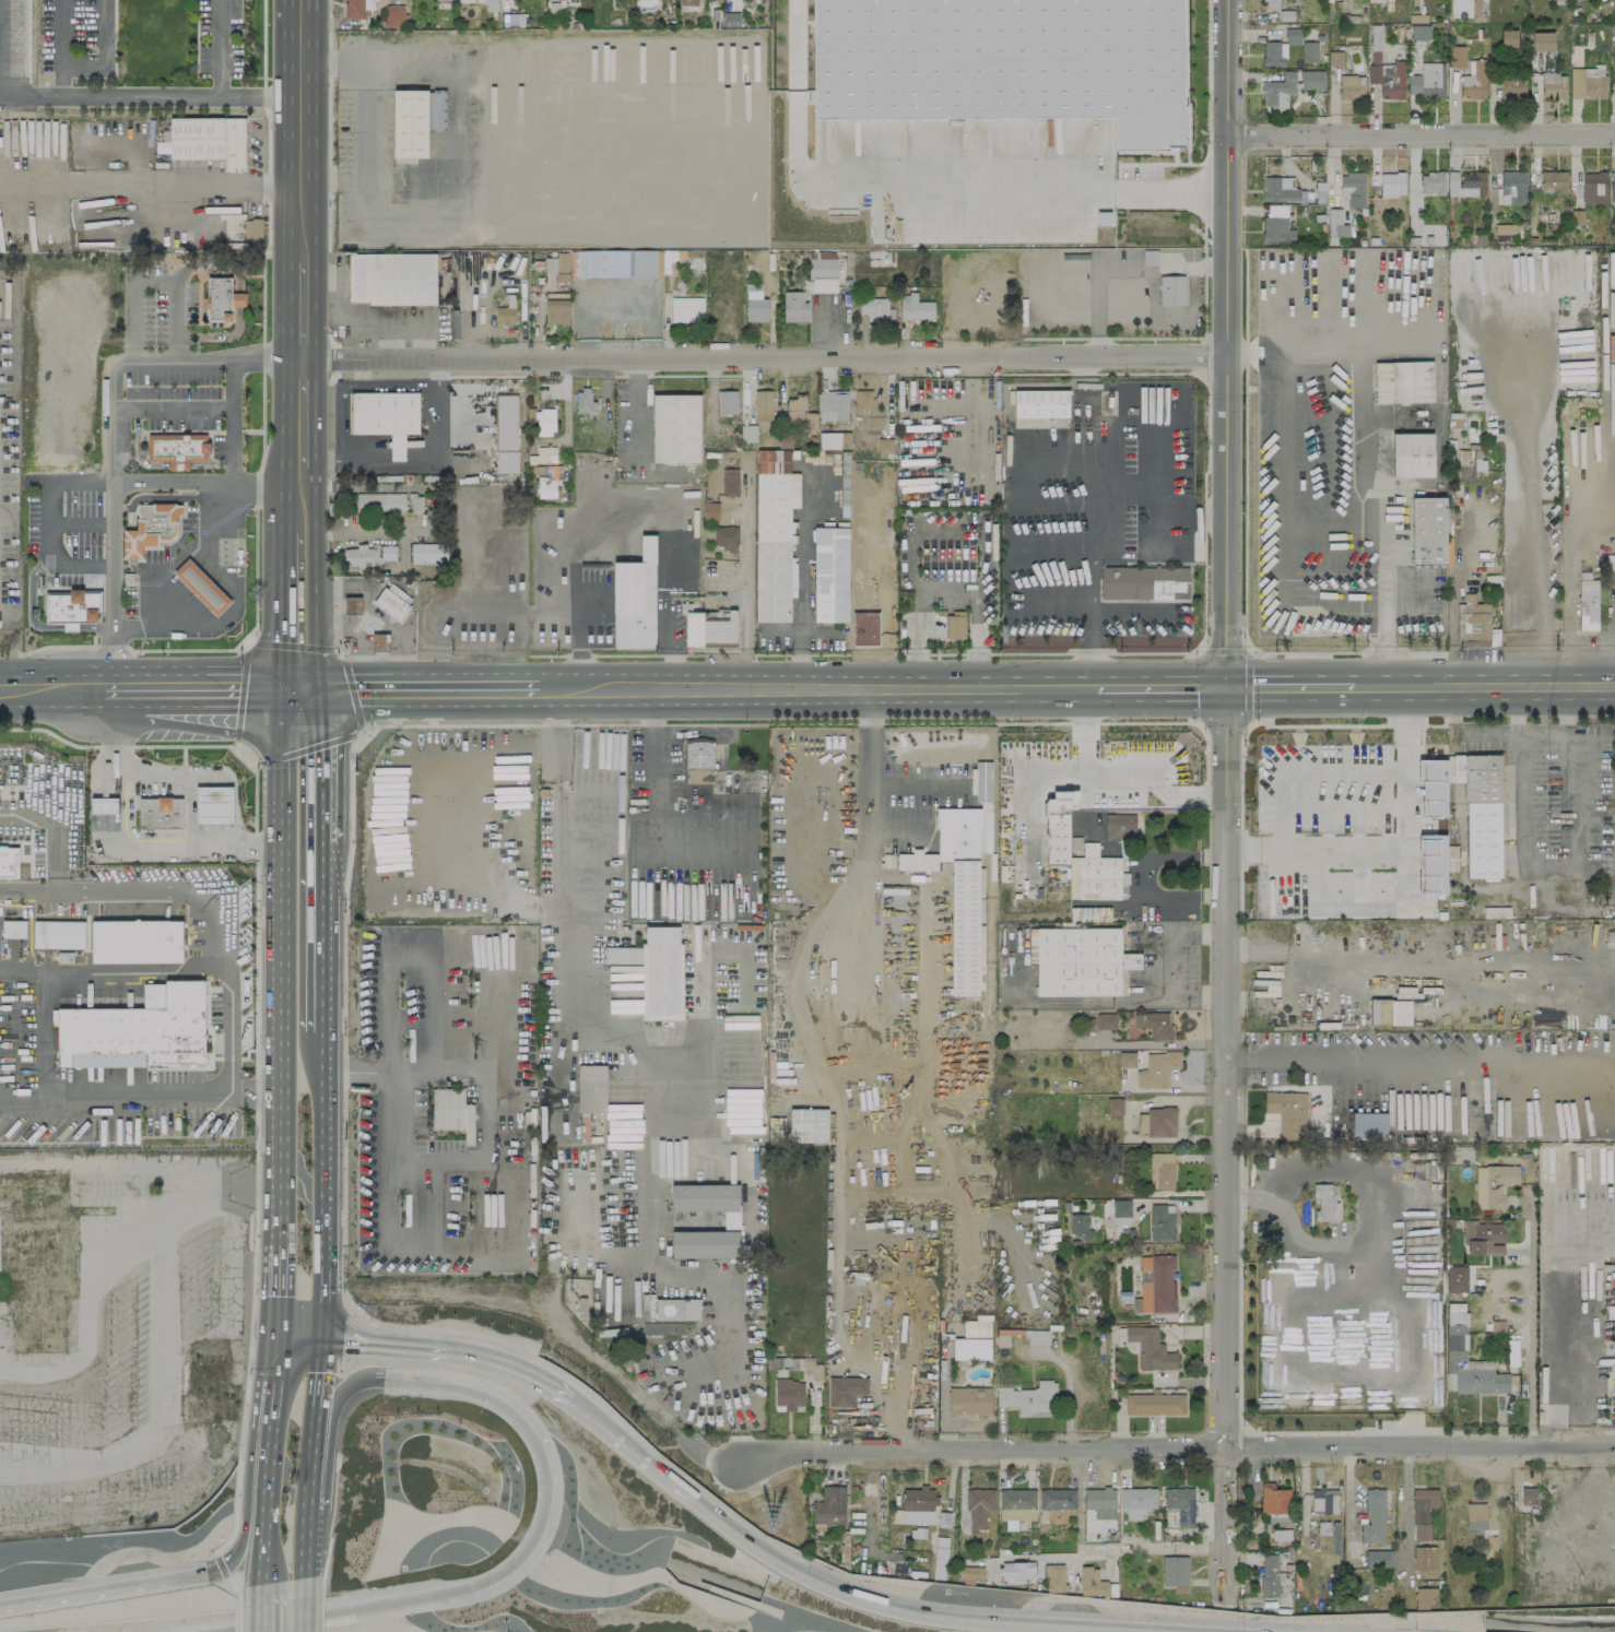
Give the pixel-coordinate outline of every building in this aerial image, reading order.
[(363,18),(363,9),(374,9),(374,0),(345,0),(345,18),(363,18)] [(451,0),(436,0),(436,8),(450,8),(451,0)] [(813,120),(812,0),(1182,0),(1182,106),(1184,106),(1186,140),(1182,140),(1182,146),(1167,146),(1167,150),(1112,151),(1112,118),(813,120)] [(404,5),(385,5),(386,25),(405,25),(404,5)] [(1430,25),(1411,25),(1411,39),(1429,40),(1430,25)] [(1300,28),(1285,28),(1285,44),(1300,44),(1300,28)] [(1500,45),(1516,46),(1517,30),(1501,29),(1500,45)] [(1554,32),(1531,32),(1531,50),(1554,50),(1554,32)] [(1302,62),(1317,62),(1317,42),(1302,41),(1302,62)] [(1286,42),(1262,42),(1262,66),(1285,66),(1286,42)] [(1464,67),(1464,46),(1449,46),(1449,67),(1464,67)] [(1342,66),(1342,51),(1328,51),(1327,65),(1342,66)] [(1460,76),(1461,98),(1485,98),(1484,59),(1474,59),(1474,75),(1460,76)] [(1403,62),(1379,63),(1380,98),(1404,98),(1403,62)] [(1407,75),(1408,98),(1445,96),(1444,62),(1420,63),(1420,75),(1407,75)] [(1569,97),(1605,98),(1605,69),(1570,68),(1569,97)] [(1324,71),(1300,70),(1300,81),(1295,81),(1295,71),(1282,71),(1282,82),(1262,82),(1262,107),(1287,107),(1287,93),(1296,93),(1296,89),(1324,89),(1324,71)] [(1565,73),(1541,73),(1541,98),(1566,97),(1565,73)] [(1525,75),(1501,74),(1501,97),(1525,98),(1525,75)] [(1364,75),(1340,75),(1340,98),(1364,98),(1364,75)] [(392,90),(393,158),(428,158),(427,131),(446,131),(446,89),(392,90)] [(245,118),(169,117),(169,159),(226,159),(226,173),(245,173),(245,118)] [(168,153),(168,130),(162,130),(162,141),(155,141),(155,153),(168,153)] [(1484,171),(1447,172),(1447,196),(1485,195),(1484,171)] [(1501,204),(1525,205),(1525,171),(1501,171),(1501,204)] [(1565,171),(1541,171),(1541,193),(1565,192),(1565,171)] [(1444,172),(1420,172),(1421,194),(1445,193),(1444,172)] [(1605,203),(1606,172),(1582,172),(1581,203),(1605,203)] [(1363,173),(1339,173),(1340,198),(1348,198),(1348,207),(1364,207),(1363,173)] [(1404,173),(1380,173),(1380,196),(1404,196),(1404,173)] [(1294,177),(1262,177),(1262,201),(1299,201),(1299,188),(1294,188),(1294,177)] [(1287,204),(1267,205),(1267,216),(1262,216),(1262,242),(1295,241),(1294,229),(1287,229),(1287,204)] [(1341,208),(1328,209),(1328,237),(1348,237),(1348,224),(1341,224),(1341,208)] [(347,253),(435,252),(436,305),(368,305),(368,303),(349,303),(347,253)] [(837,252),(808,252),(808,280),(812,280),(812,292),(836,292),(837,252)] [(1184,276),(1159,276),(1159,305),(1184,305),(1184,276)] [(231,277),(206,278),(207,322),(231,321),(231,277)] [(746,322),(768,322),(767,299),(761,299),(761,284),(745,284),(746,322)] [(783,321),(808,321),(808,302),(802,302),(802,291),(783,291),(783,321)] [(232,293),(231,306),(246,307),(246,293),(232,293)] [(900,319),(933,320),(933,302),(916,301),(916,294),(900,293),(900,319)] [(702,298),(671,297),(670,322),(702,322),(702,298)] [(887,298),(858,298),(858,313),(866,313),(866,321),(893,321),(893,309),(887,309),(887,298)] [(545,323),(568,324),(568,301),(545,300),(545,323)] [(1374,362),(1375,403),(1433,402),(1432,361),(1374,362)] [(575,389),(576,413),(596,412),(596,401),(591,401),(591,389),(575,389)] [(736,390),(718,390),(718,413),(736,413),(736,390)] [(772,421),(772,390),(754,390),(754,421),(772,421)] [(847,420),(848,391),(819,390),(819,420),(847,420)] [(872,411),(872,390),(856,390),(856,411),(872,411)] [(1068,390),(1014,390),(1014,417),(1068,418),(1068,390)] [(700,463),(700,394),(652,394),(652,463),(700,463)] [(518,472),(516,395),(493,395),(496,473),(518,472)] [(816,412),(805,412),(806,396),(786,396),(786,422),(803,422),(803,433),(816,433),(816,412)] [(1588,402),(1568,403),(1569,428),(1576,428),(1576,433),(1577,433),(1578,464),(1595,464),(1595,454),(1597,454),(1596,419),(1588,420),(1588,402)] [(554,407),(527,407),(526,421),(536,422),(536,435),(554,435),(554,407)] [(741,442),(756,442),(755,425),(740,425),(741,442)] [(850,432),(819,432),(819,449),(850,448),(850,432)] [(1392,477),(1433,476),(1433,432),(1392,433),(1392,477)] [(147,435),(147,462),(168,461),(169,471),(188,470),(188,461),(203,461),(202,453),(208,452),(208,433),(147,435)] [(791,449),(791,436),(778,436),(778,448),(791,449)] [(1483,460),(1480,460),(1480,446),(1468,447),(1468,449),(1458,450),(1459,482),(1484,481),(1483,460)] [(555,447),(536,447),(537,455),(529,455),(529,464),(555,463),(555,447)] [(755,622),(790,622),(790,600),(795,600),(795,558),(790,558),(790,545),(795,545),(796,523),(790,523),(790,508),(798,508),(799,473),(790,473),(790,450),(756,450),(755,622)] [(738,495),(737,468),(722,468),(722,495),(738,495)] [(556,498),(555,476),(537,476),(537,498),(556,498)] [(356,494),(356,512),(423,511),(422,493),(356,494)] [(1446,497),(1413,497),(1412,564),(1445,565),(1446,497)] [(718,520),(719,502),(703,502),(703,520),(718,520)] [(173,524),(135,525),(135,529),(122,529),(123,559),(142,558),(142,546),(159,546),(159,537),(173,537),(173,524)] [(881,547),(881,524),(859,524),(859,547),(881,547)] [(738,527),(714,527),(713,551),(737,552),(738,527)] [(848,622),(848,528),(814,528),(814,622),(848,622)] [(612,562),(613,648),(655,648),(654,535),(641,535),(641,561),(612,562)] [(446,562),(446,543),(410,543),(410,562),(446,562)] [(380,560),(395,560),(396,546),(344,545),(343,566),(380,567),(380,560)] [(231,600),(187,559),(172,574),(217,616),(231,600)] [(1100,566),(1100,599),(1188,600),(1188,567),(1100,566)] [(46,591),(46,624),(62,624),(62,632),(78,632),(78,622),(98,622),(98,591),(46,591)] [(702,646),(703,612),(690,611),(690,603),(685,603),(684,646),(702,646)] [(1489,603),(1468,604),(1469,631),(1458,632),(1458,641),(1490,640),(1489,603)] [(736,609),(727,609),(727,620),(704,620),(704,644),(736,645),(736,609)] [(878,612),(853,611),(852,645),(878,646),(878,612)] [(965,638),(964,611),(953,611),(953,616),(945,616),(945,639),(965,638)] [(713,784),(713,742),(685,741),(684,783),(713,784)] [(1500,754),(1451,755),(1452,782),(1465,782),(1466,878),(1501,878),(1500,754)] [(1446,760),(1418,760),(1418,781),(1422,781),(1422,817),(1446,817),(1446,760)] [(991,761),(972,761),(972,802),(991,802),(991,761)] [(232,825),(232,786),(198,787),(199,826),(232,825)] [(90,814),(117,814),(117,797),(90,797),(90,814)] [(978,995),(978,852),(991,852),(991,803),(980,803),(980,808),(937,808),(937,854),(921,854),(921,849),(911,849),(911,854),(896,854),(896,870),(937,870),(937,861),(950,861),(951,996),(978,995)] [(1135,838),(1135,814),(1105,815),(1105,839),(1135,838)] [(1446,835),(1419,834),(1418,893),(1445,893),(1446,835)] [(1120,899),(1120,884),(1128,884),(1128,873),(1120,873),(1121,857),(1097,857),(1098,843),(1082,842),(1082,857),(1069,857),(1068,898),(1120,899)] [(19,846),(0,846),(0,878),(18,879),(19,846)] [(25,920),(2,920),(2,938),(25,938),(25,920)] [(33,948),(84,948),(84,921),(33,920),(33,948)] [(91,963),(182,962),(181,920),(91,921),(91,963)] [(681,927),(642,927),(642,1020),(682,1020),(681,927)] [(1120,928),(1032,928),(1033,996),(1120,995),(1120,970),(1141,970),(1141,953),(1120,953),(1120,928)] [(204,981),(143,981),(143,1008),(57,1008),(57,1053),(72,1053),(72,1067),(205,1066),(204,981)] [(1410,999),(1370,1000),(1370,1025),(1411,1024),(1410,999)] [(1151,1040),(1170,1040),(1170,1012),(1133,1013),(1133,1028),(1150,1027),(1151,1040)] [(1096,1029),(1116,1029),(1115,1013),(1095,1014),(1096,1029)] [(1119,1067),(1135,1067),(1135,1052),(1119,1052),(1119,1067)] [(1180,1052),(1146,1053),(1146,1071),(1135,1072),(1136,1088),(1168,1087),(1167,1069),(1180,1068),(1180,1052)] [(577,1113),(606,1113),(606,1065),(578,1065),(577,1113)] [(1494,1078),(1466,1077),(1466,1094),(1494,1095),(1494,1078)] [(473,1104),(464,1104),(464,1091),(443,1091),(443,1095),(433,1095),(432,1129),(465,1130),(465,1144),(473,1144),(473,1104)] [(1278,1139),(1306,1140),(1307,1092),(1264,1092),(1264,1112),(1279,1113),(1278,1139)] [(1122,1098),(1107,1099),(1107,1116),(1122,1115),(1122,1098)] [(1175,1108),(1147,1107),(1147,1114),(1138,1114),(1138,1136),(1175,1137),(1175,1108)] [(810,1143),(810,1109),(789,1109),(789,1142),(810,1143)] [(1174,1189),(1174,1153),(1150,1153),(1150,1189),(1174,1189)] [(1518,1166),(1475,1165),(1475,1209),(1504,1209),(1504,1186),(1518,1186),(1518,1166)] [(1338,1183),(1314,1184),(1315,1220),(1337,1220),(1337,1194),(1338,1194),(1338,1183)] [(722,1211),(722,1230),(739,1229),(739,1184),(670,1184),(671,1212),(722,1211)] [(1130,1200),(1112,1200),(1111,1226),(1130,1226),(1130,1200)] [(1174,1205),(1150,1204),(1150,1241),(1173,1241),(1174,1205)] [(1069,1237),(1091,1237),(1091,1229),(1088,1229),(1088,1214),(1069,1214),(1069,1237)] [(1462,1245),(1467,1245),(1467,1255),(1503,1256),(1504,1223),(1463,1222),(1462,1245)] [(738,1258),(738,1231),(671,1230),(670,1257),(738,1258)] [(1173,1255),(1140,1256),(1140,1271),(1149,1271),(1150,1282),(1140,1282),(1140,1298),(1132,1298),(1132,1312),(1174,1312),(1173,1255)] [(1467,1266),(1446,1266),(1447,1292),(1467,1292),(1467,1266)] [(700,1319),(699,1299),(654,1300),(655,1320),(700,1319)] [(1445,1392),(1516,1392),(1516,1374),(1493,1374),(1493,1360),(1466,1360),(1466,1303),(1445,1303),(1445,1392)] [(989,1321),(963,1320),(962,1335),(988,1337),(989,1321)] [(1158,1326),(1118,1327),(1118,1342),(1138,1341),(1138,1370),(1177,1369),(1176,1352),(1164,1352),(1164,1343),(1158,1343),(1158,1326)] [(1049,1330),(1025,1330),(1026,1345),(1049,1345),(1049,1330)] [(990,1338),(952,1338),(952,1359),(990,1359),(990,1338)] [(828,1407),(854,1407),(854,1394),(867,1394),(868,1377),(828,1376),(828,1407)] [(803,1411),(804,1382),(791,1382),(791,1378),(775,1378),(775,1404),(784,1404),(784,1411),(803,1411)] [(997,1407),(1017,1406),(1017,1414),(1052,1413),(1052,1392),(1056,1392),(1055,1380),(1037,1380),(1037,1388),(996,1389),(997,1407)] [(991,1413),(990,1387),(948,1388),(948,1414),(991,1413)] [(1185,1394),(1126,1393),(1126,1414),(1185,1415),(1185,1394)] [(1261,1514),(1290,1513),(1290,1489),(1274,1489),(1274,1482),(1260,1483),(1261,1514)] [(845,1486),(822,1486),(822,1502),(812,1501),(812,1530),(824,1531),(825,1524),(844,1524),(845,1486)] [(933,1510),(933,1487),(902,1488),(902,1511),(933,1510)] [(1521,1504),(1535,1504),(1536,1488),(1522,1487),(1521,1504)] [(1084,1509),(1115,1509),(1115,1488),(1084,1488),(1084,1509)] [(1145,1520),(1144,1510),(1156,1509),(1155,1488),(1119,1489),(1119,1509),(1126,1509),(1126,1521),(1145,1520)] [(1177,1527),(1192,1527),(1193,1488),(1165,1488),(1164,1507),(1177,1508),(1177,1527)] [(985,1529),(985,1510),(994,1510),(994,1489),(967,1489),(968,1530),(985,1529)] [(1035,1489),(999,1489),(1000,1519),(1035,1519),(1035,1489)] [(1075,1489),(1039,1489),(1039,1509),(1075,1509),(1075,1489)] [(1337,1512),(1337,1489),(1311,1489),(1312,1513),(1337,1512)] [(1384,1489),(1365,1489),(1366,1524),(1361,1524),(1361,1543),(1385,1543),(1384,1489)] [(1438,1489),(1413,1489),(1413,1540),(1429,1540),(1428,1509),(1438,1509),(1438,1489)] [(1485,1503),(1465,1503),(1466,1532),(1485,1532),(1485,1503)] [(1272,1540),(1291,1539),(1290,1529),(1272,1530),(1272,1540)] [(1436,1546),(1414,1546),(1415,1571),(1436,1571),(1436,1546)] [(1394,1550),(1365,1550),(1365,1568),(1393,1568),(1394,1550)] [(1262,1597),(1278,1597),(1277,1553),(1261,1554),(1262,1597)] [(1188,1556),(1162,1556),(1162,1586),(1173,1585),(1174,1593),(1189,1593),(1188,1556)] [(1034,1579),(1034,1562),(1000,1563),(1001,1579),(1034,1579)] [(1064,1564),(1045,1564),(1046,1592),(1064,1592),(1064,1564)] [(983,1567),(960,1566),(959,1578),(983,1579),(983,1567)] [(1108,1595),(1108,1580),(1098,1581),(1097,1566),(1080,1567),(1081,1596),(1108,1595)]
